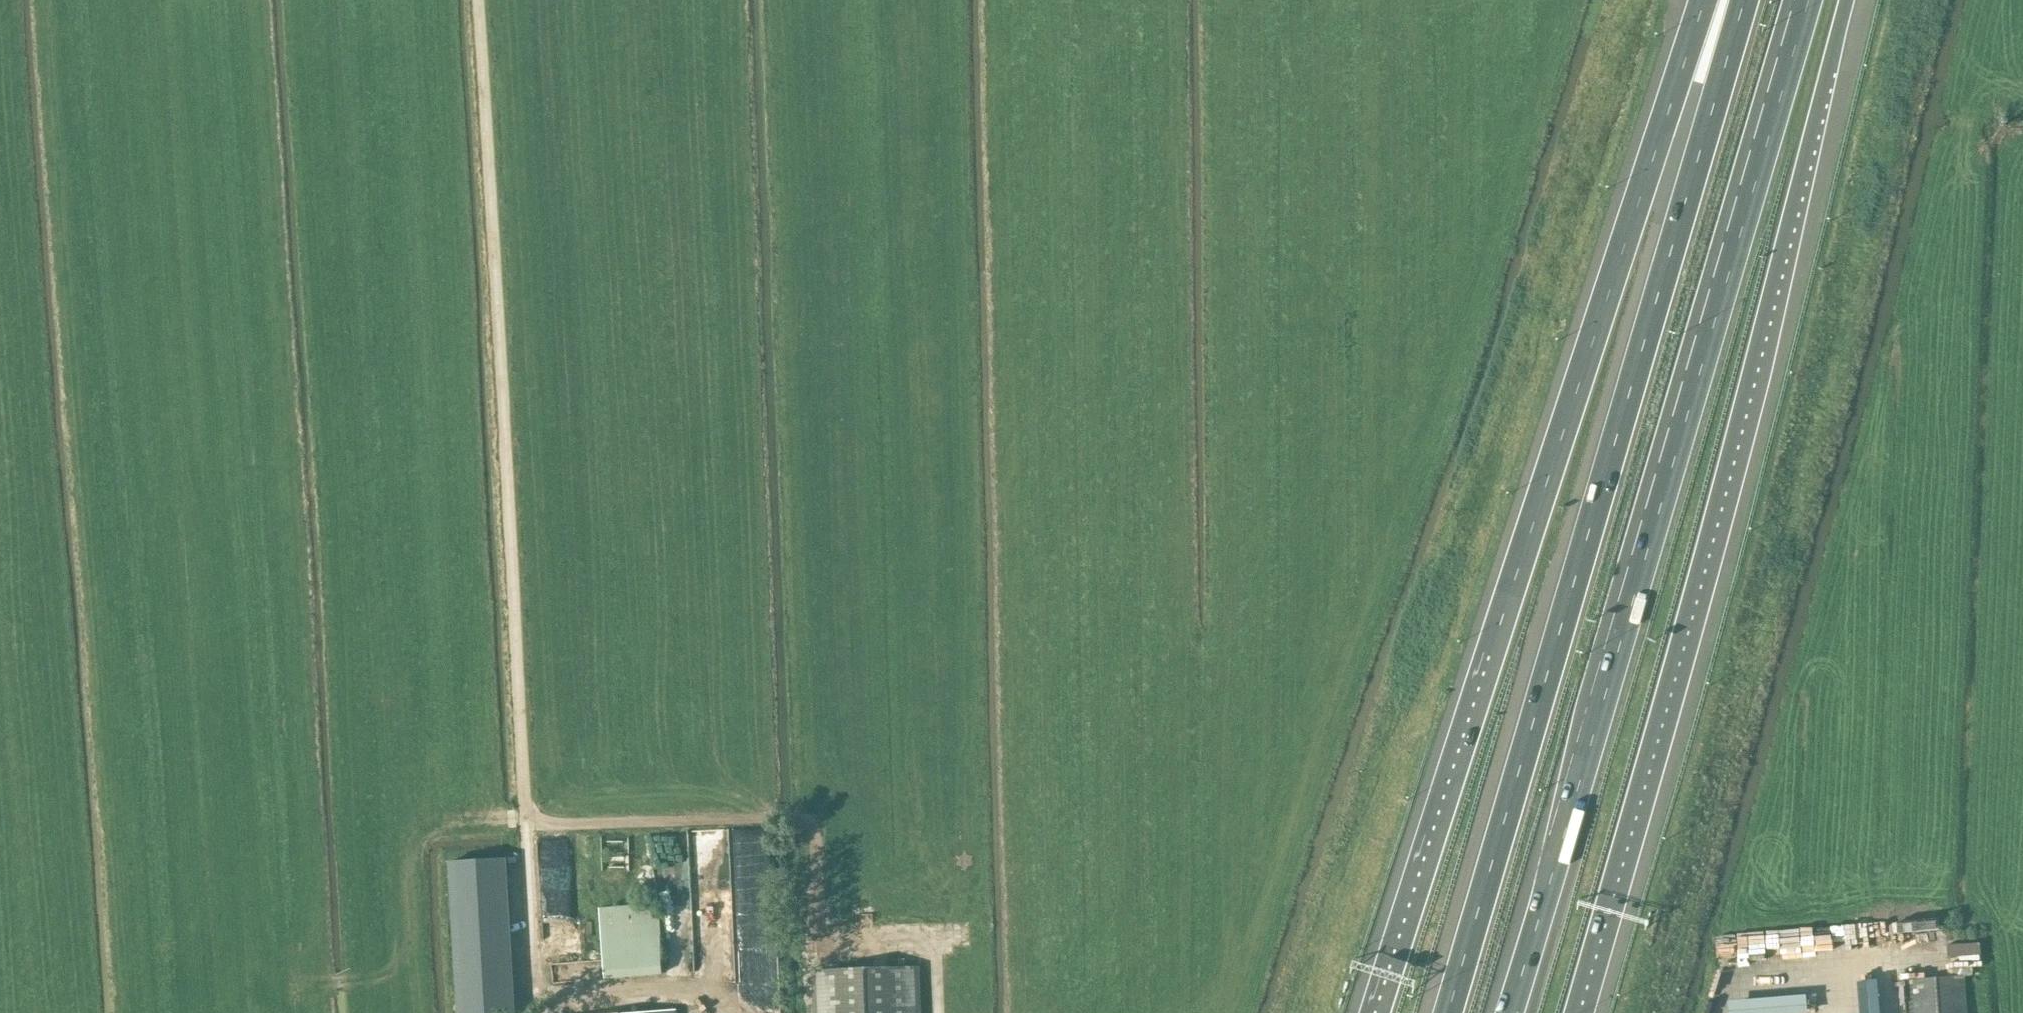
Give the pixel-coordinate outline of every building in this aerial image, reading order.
[(687,831),(692,974),(733,973),(728,830),(687,831)] [(449,863),(454,1012),(505,1012),(497,860),(449,863)] [(599,909),(605,979),(663,974),(658,904),(599,909)] [(915,967),(817,971),(818,1012),(916,1012),(915,967)] [(1963,976),(1908,981),(1910,1012),(1966,1012),(1963,976)] [(1800,997),(1721,998),(1721,1012),(1800,1012),(1800,997)]
